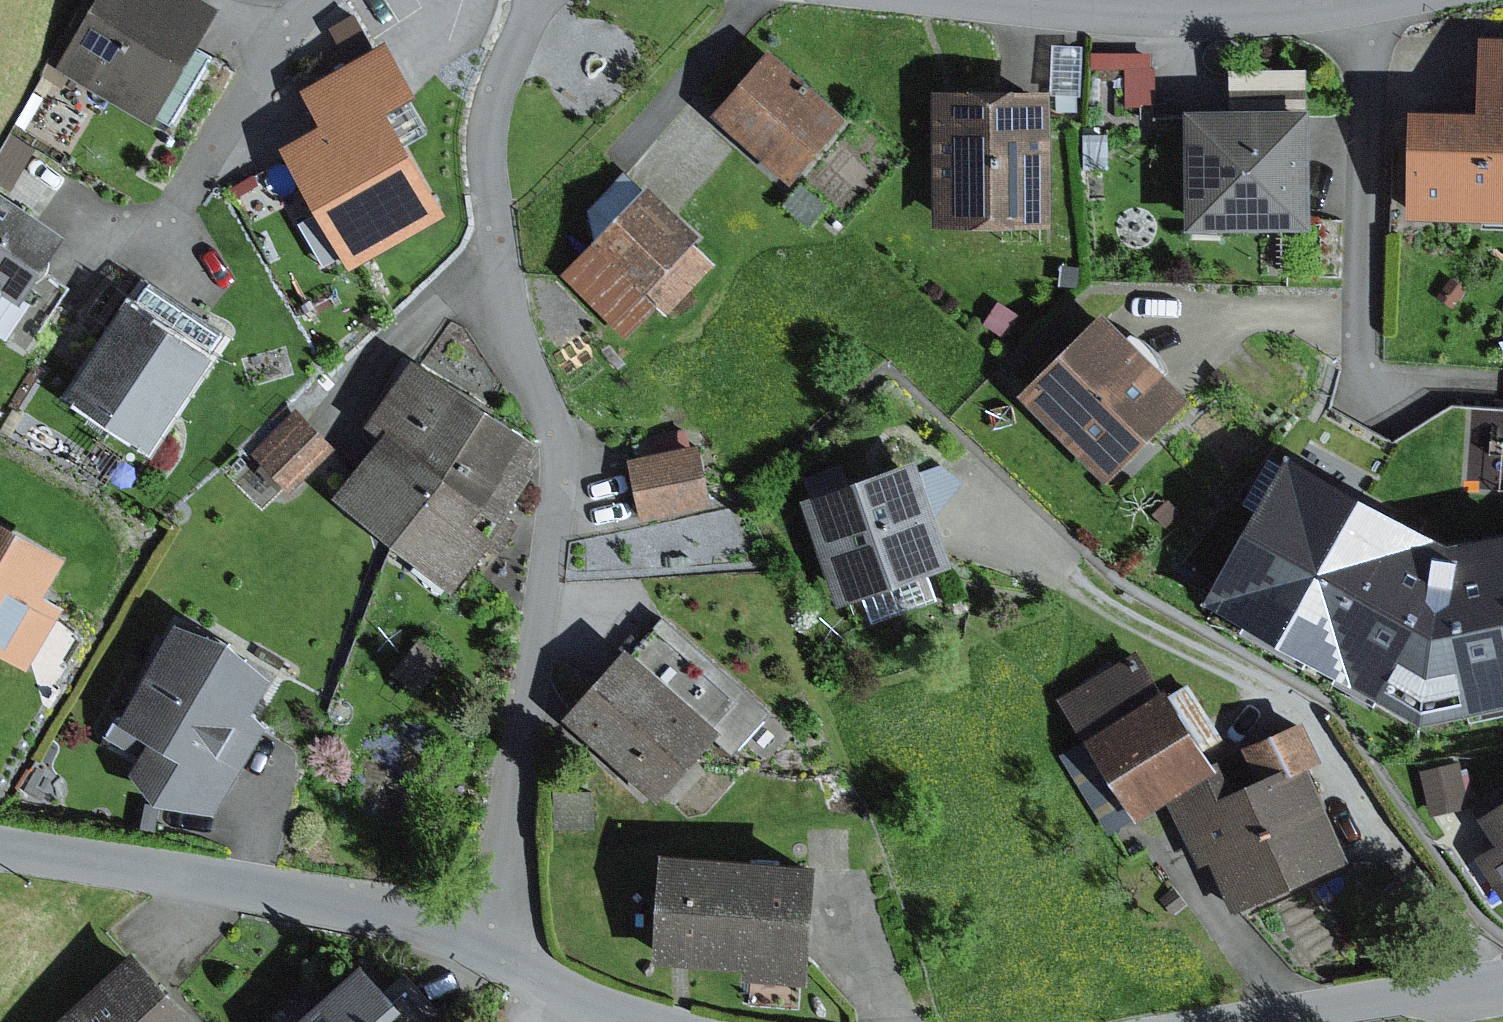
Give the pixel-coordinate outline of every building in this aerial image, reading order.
[(72,60),(164,114),(232,0),(107,0),(72,60)] [(380,46),(292,95),(313,133),(276,154),(312,219),(297,228),(321,270),(338,260),(347,275),(440,222),(385,124),(415,107),(380,46)] [(1411,122),(1409,228),(1502,229),(1502,48),(1482,47),(1481,123),(1411,122)] [(765,55),(708,117),(791,193),(848,131),(765,55)] [(1046,101),(932,104),(935,236),(1049,234),(1046,101)] [(1309,118),(1188,118),(1188,237),(1309,237),(1309,118)] [(15,322),(79,228),(0,175),(0,312),(15,322)] [(640,194),(556,278),(616,338),(700,255),(640,194)] [(140,295),(80,387),(161,439),(221,347),(140,295)] [(1114,311),(1031,393),(1117,478),(1199,396),(1114,311)] [(404,427),(349,492),(454,580),(511,513),(492,498),(540,441),(431,350),(382,409),(404,427)] [(307,403),(262,446),(299,483),(343,441),(307,403)] [(691,440),(622,455),(636,519),(705,504),(691,440)] [(1279,467),(1197,613),(1415,734),(1502,717),(1502,540),(1446,549),(1279,467)] [(907,470),(796,510),(834,615),(945,574),(907,470)] [(0,508),(0,637),(41,660),(76,598),(56,587),(76,551),(0,508)] [(278,672),(192,617),(118,731),(228,802),(282,717),(258,702),(278,672)] [(642,647),(578,718),(673,803),(737,731),(642,647)] [(1138,664),(1059,714),(1128,824),(1207,775),(1138,664)] [(1317,772),(1298,732),(1233,762),(1247,792),(1224,803),(1218,791),(1174,811),(1230,929),(1349,873),(1303,778),(1317,772)] [(1475,756),(1436,763),(1445,808),(1484,801),(1475,756)] [(1469,871),(1498,918),(1502,915),(1502,808),(1472,827),(1492,857),(1469,871)] [(830,855),(677,842),(669,952),(821,964),(830,855)] [(289,1021),(449,1021),(376,943),(289,1021)] [(57,1021),(209,1021),(147,947),(57,1021)]
